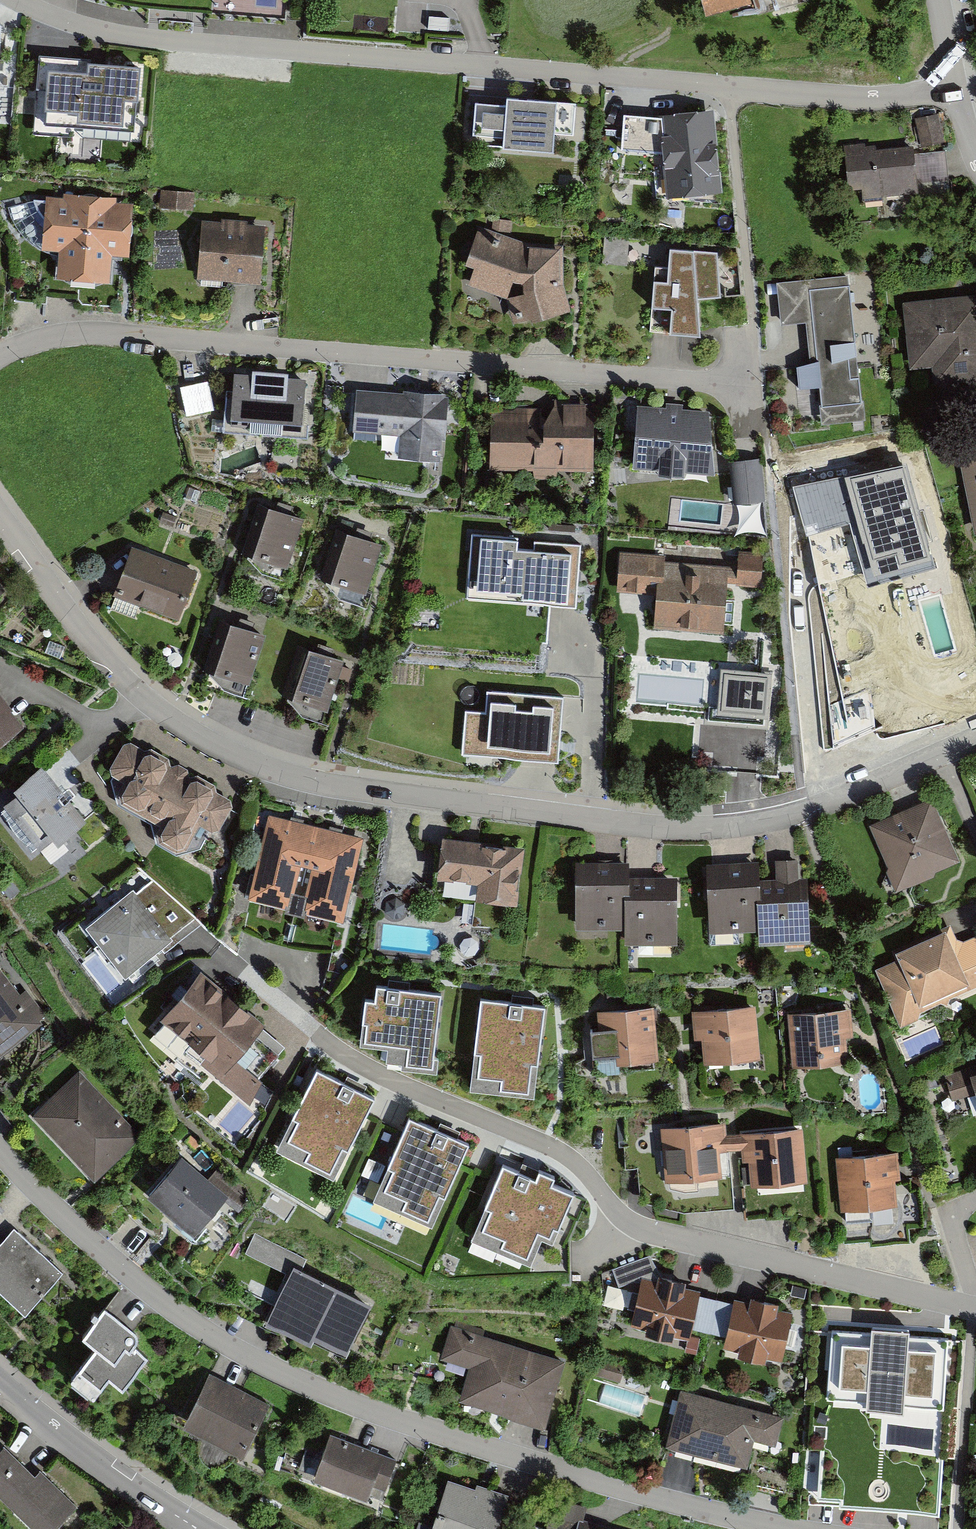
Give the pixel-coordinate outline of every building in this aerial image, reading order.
[(706,13),(755,0),(702,0),(706,13)] [(141,71),(138,70),(88,68),(88,77),(48,75),(45,129),(134,134),(136,106),(139,106),(141,71)] [(502,146),(553,150),(555,131),(573,133),(576,101),(506,96),(506,101),(475,98),(473,129),(503,132),(502,146)] [(942,114),(918,116),(920,146),(944,144),(942,114)] [(713,115),(660,121),(625,119),(622,152),(663,155),(669,202),(722,196),(713,115)] [(876,142),(844,145),(848,188),(861,186),(863,200),(919,194),(914,144),(876,148),(876,142)] [(160,209),(193,212),(195,194),(161,191),(160,209)] [(117,196),(66,192),(65,201),(45,199),(41,250),(58,251),(56,273),(110,277),(112,252),(130,254),(134,205),(116,204),(117,196)] [(264,224),(204,220),(200,275),(260,280),(264,224)] [(530,244),(480,225),(465,250),(466,282),(505,293),(512,321),(569,306),(563,283),(564,244),(530,244)] [(602,265),(627,267),(629,239),(605,237),(602,265)] [(668,259),(655,258),(652,304),(668,305),(667,334),(701,336),(703,296),(727,296),(724,247),(670,245),(668,259)] [(850,275),(779,279),(784,321),(811,320),(814,360),(800,367),(802,389),(820,388),(822,421),(862,419),(850,275)] [(903,300),(910,367),(932,365),(934,382),(975,378),(975,292),(903,300)] [(307,380),(237,371),(230,420),(301,429),(307,380)] [(187,413),(215,408),(210,379),(182,384),(187,413)] [(451,394),(357,387),(354,433),(400,437),(399,454),(440,457),(442,439),(448,440),(451,394)] [(553,410),(496,409),(495,464),(537,465),(537,479),(556,479),(556,471),(590,471),(591,400),(553,399),(553,410)] [(684,483),(685,476),(714,479),(709,413),(682,411),(683,406),(666,405),(666,410),(638,408),(632,472),(659,474),(658,481),(684,483)] [(964,454),(975,520),(975,452),(964,454)] [(729,458),(734,501),(766,498),(762,455),(729,458)] [(765,531),(764,501),(739,502),(741,532),(765,531)] [(303,523),(263,509),(247,554),(286,568),(303,523)] [(534,546),(517,545),(518,536),(471,533),(466,596),(576,604),(580,542),(534,539),(534,546)] [(383,548),(342,534),(327,578),(368,592),(383,548)] [(198,577),(130,550),(113,594),(181,621),(198,577)] [(668,556),(622,553),(620,592),(652,595),(650,628),(721,633),(725,585),(761,587),(763,556),(740,554),(738,569),(667,564),(668,556)] [(263,638),(231,625),(211,674),(243,687),(263,638)] [(282,693),(327,707),(343,657),(306,645),(303,644),(299,643),(282,693)] [(563,696),(486,689),(484,710),(465,709),(461,753),(557,762),(563,696)] [(22,729),(0,700),(0,745),(22,729)] [(222,791),(127,741),(110,773),(128,783),(118,802),(163,825),(157,836),(188,853),(202,827),(218,835),(234,805),(219,797),(222,791)] [(54,765),(3,803),(43,857),(94,820),(54,765)] [(929,799),(871,825),(898,888),(957,862),(929,799)] [(366,843),(271,818),(250,898),(288,908),(293,887),(308,891),(303,912),(345,923),(366,843)] [(523,849),(444,838),(438,880),(479,885),(477,898),(515,904),(523,849)] [(757,896),(758,927),(759,940),(811,938),(808,878),(800,878),(799,857),(775,858),(776,879),(761,880),(761,896),(757,896)] [(707,863),(710,929),(758,927),(757,896),(761,896),(761,880),(760,861),(707,863)] [(629,871),(578,870),(577,926),(622,927),(622,942),(674,942),(675,881),(629,881),(629,871)] [(135,891),(87,926),(125,979),(174,943),(135,891)] [(877,969),(901,1026),(922,1017),(917,1007),(973,984),(975,991),(975,939),(964,944),(956,925),(892,952),(896,962),(877,969)] [(43,1022),(46,1014),(26,988),(20,992),(0,966),(0,1054),(43,1022)] [(267,1030),(201,973),(158,1022),(248,1100),(283,1059),(260,1038),(267,1030)] [(444,994),(379,985),(377,1002),(365,1001),(361,1038),(405,1043),(403,1063),(434,1067),(444,994)] [(550,1007),(481,999),(470,1086),(531,1094),(535,1063),(543,1064),(550,1007)] [(762,1007),(696,1010),(697,1038),(703,1037),(704,1060),(764,1058),(762,1007)] [(656,1008),(600,1008),(600,1059),(657,1059),(656,1008)] [(853,1009),(790,1011),(792,1063),(855,1061),(853,1009)] [(141,1135),(81,1068),(30,1114),(90,1181),(141,1135)] [(374,1098),(315,1068),(274,1149),(333,1179),(374,1098)] [(953,1075),(961,1099),(975,1095),(975,1068),(953,1075)] [(468,1145),(406,1118),(369,1202),(431,1229),(468,1145)] [(722,1176),(719,1151),(728,1150),(728,1149),(726,1132),(725,1120),(661,1126),(666,1181),(722,1176)] [(748,1160),(751,1185),(808,1180),(803,1125),(739,1131),(741,1147),(742,1160),(748,1160)] [(741,1147),(739,1131),(726,1132),(728,1149),(741,1147)] [(902,1153),(840,1156),(842,1206),(896,1203),(895,1181),(903,1180),(902,1153)] [(228,1197),(183,1156),(148,1195),(193,1236),(228,1197)] [(532,1178),(503,1166),(472,1238),(527,1261),(537,1236),(555,1244),(576,1196),(549,1185),(553,1175),(537,1168),(532,1178)] [(13,1224),(0,1237),(0,1287),(21,1309),(59,1271),(13,1224)] [(347,1352),(372,1302),(294,1262),(266,1319),(311,1341),(314,1335),(347,1352)] [(700,1292),(641,1279),(632,1321),(691,1334),(693,1327),(699,1296),(700,1292)] [(735,1304),(699,1296),(693,1327),(728,1335),(735,1304)] [(796,1311),(736,1298),(735,1304),(728,1335),(726,1347),(785,1360),(796,1311)] [(138,1335),(102,1307),(79,1335),(92,1346),(68,1375),(95,1396),(110,1378),(122,1388),(148,1356),(132,1343),(138,1335)] [(931,1336),(853,1317),(838,1379),(878,1389),(865,1442),(922,1456),(935,1401),(916,1397),(931,1336)] [(566,1360),(454,1323),(443,1358),(472,1368),(464,1394),(546,1421),(566,1360)] [(268,1401),(207,1367),(177,1421),(238,1455),(268,1401)] [(607,1382),(600,1406),(642,1417),(648,1394),(607,1382)] [(787,1420),(684,1388),(668,1441),(748,1465),(755,1442),(778,1449),(787,1420)] [(395,1457),(330,1433),(314,1476),(364,1494),(370,1480),(384,1486),(395,1457)] [(5,1447),(0,1452),(0,1497),(32,1528),(54,1528),(78,1506),(42,1470),(35,1477),(5,1447)] [(449,1479),(432,1528),(498,1528),(508,1498),(449,1479)] [(579,1516),(583,1518),(587,1506),(555,1496),(545,1528),(575,1528),(579,1516)] [(583,1518),(579,1516),(575,1528),(620,1528),(583,1518)]
